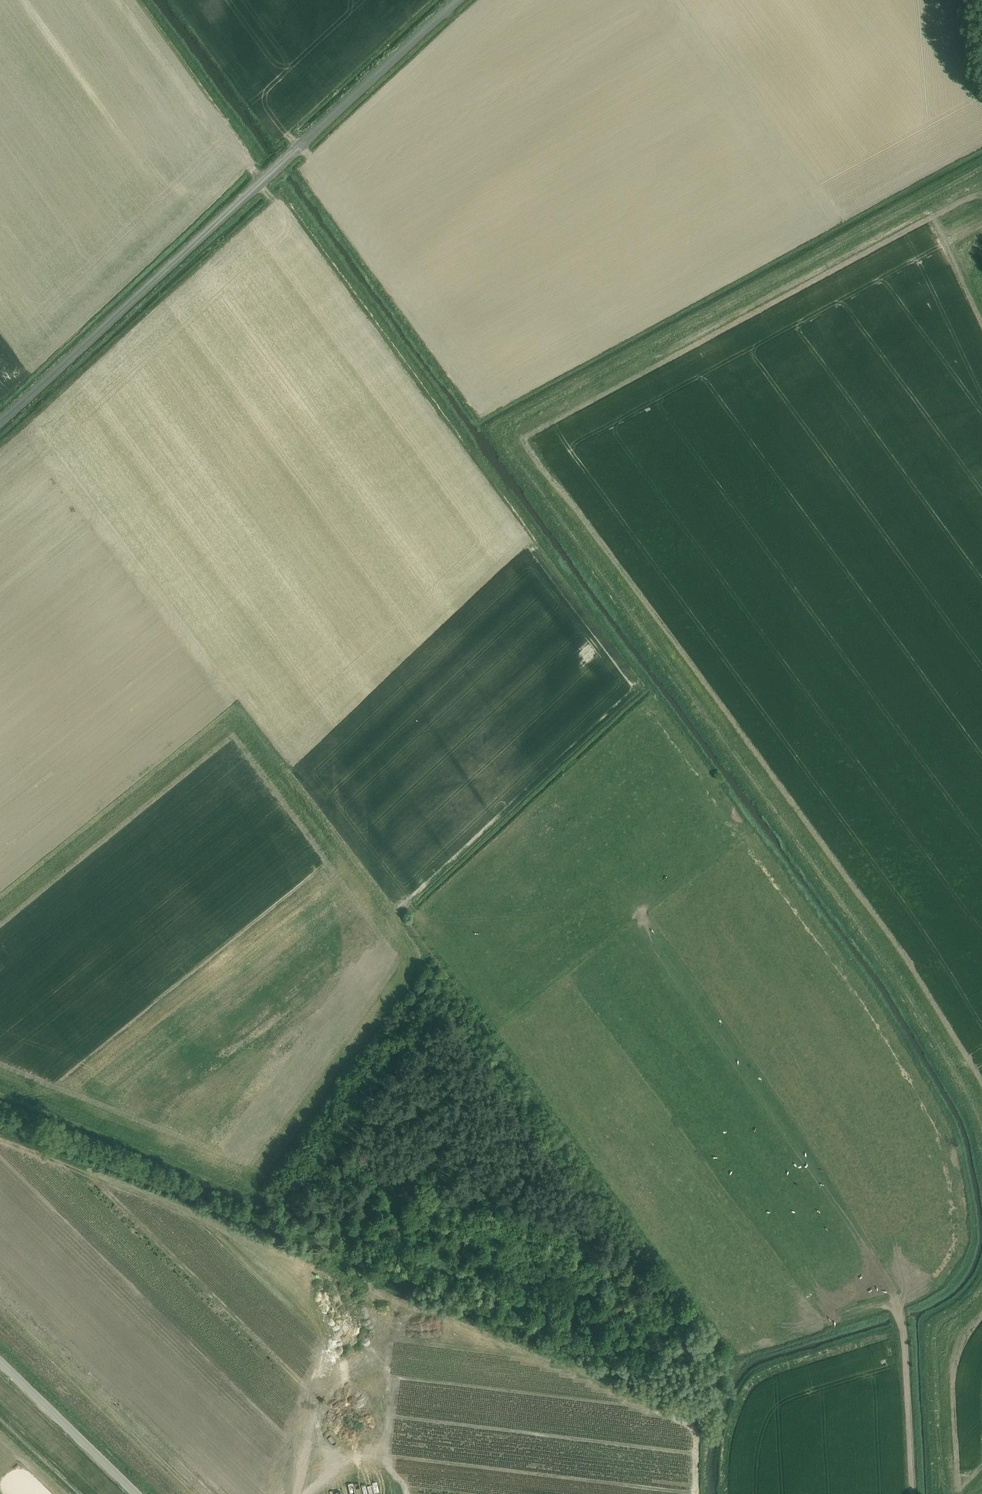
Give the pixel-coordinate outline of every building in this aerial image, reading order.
[(383,1432),(396,1433),(397,1420),(383,1420),(383,1432)]
